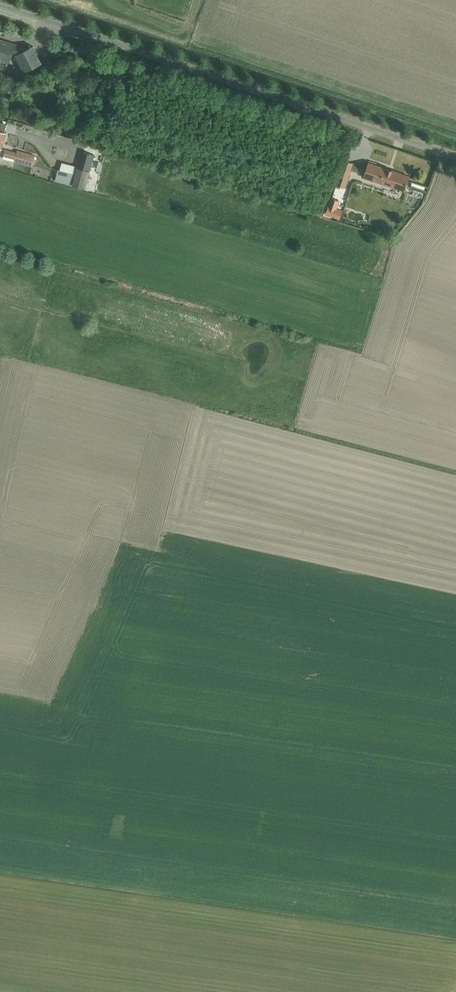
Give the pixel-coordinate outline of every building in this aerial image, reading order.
[(9,62),(13,52),(16,53),(24,70),(23,71),(41,62),(40,62),(34,51),(18,46),(19,45),(15,44),(15,45),(0,40),(0,59),(9,62)] [(31,166),(33,156),(16,151),(15,154),(4,150),(2,156),(14,159),(13,162),(31,166)] [(94,155),(81,152),(76,175),(58,171),(55,181),(85,188),(94,155)] [(344,160),(335,185),(344,188),(352,162),(344,160)] [(404,191),(409,176),(368,162),(363,177),(404,191)] [(330,198),(325,214),(339,219),(341,210),(336,208),(339,201),(330,198)]
